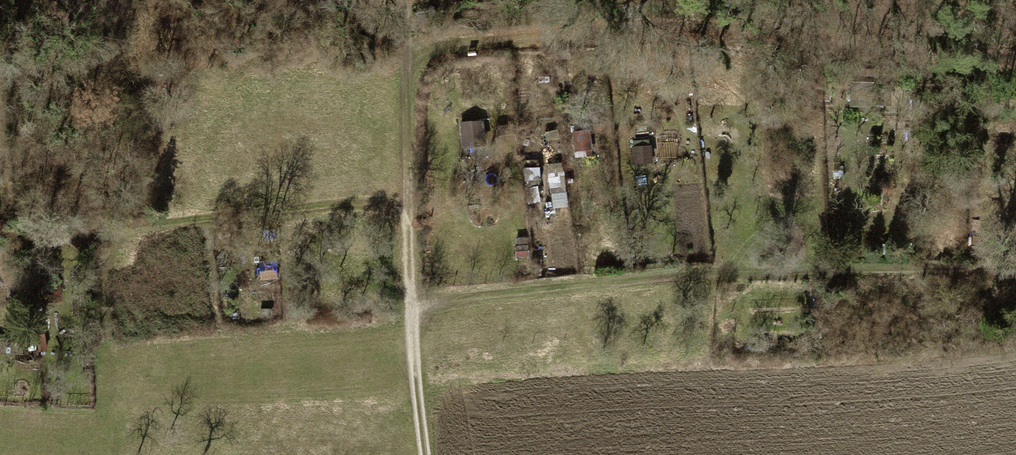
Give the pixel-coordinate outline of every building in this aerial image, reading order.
[(461,120),(461,149),(484,149),(484,120),(461,120)] [(576,155),(593,155),(593,130),(576,130),(576,155)] [(649,145),(631,151),(636,164),(654,158),(649,145)]
